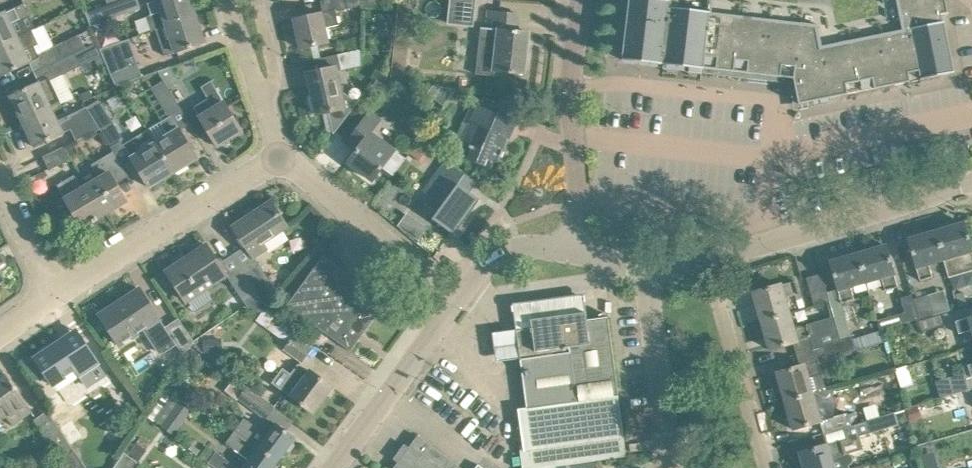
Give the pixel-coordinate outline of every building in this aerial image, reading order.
[(108,4),(85,12),(91,25),(141,8),(138,0),(118,0),(108,4)] [(191,0),(155,0),(147,3),(151,15),(147,16),(152,31),(156,29),(196,15),(191,0)] [(347,8),(361,5),(361,4),(388,1),(387,0),(346,0),(347,8)] [(921,78),(921,79),(954,72),(946,29),(944,21),(943,21),(941,14),(948,13),(946,0),(629,0),(622,59),(663,64),(703,69),(703,68),(794,78),(797,94),(797,93),(799,103),(808,101),(808,102),(831,97),(910,81),(910,80),(921,78)] [(18,36),(12,24),(22,19),(29,15),(24,3),(6,12),(6,11),(0,13),(0,45),(18,36)] [(321,12),(294,19),(301,48),(328,42),(325,28),(339,25),(335,9),(321,13),(321,12)] [(475,73),(494,75),(495,69),(510,71),(509,72),(514,73),(514,72),(525,73),(529,32),(517,31),(519,14),(488,10),(486,28),(480,28),(479,37),(475,73)] [(156,29),(161,44),(165,55),(175,51),(175,52),(205,42),(196,15),(156,29)] [(394,29),(395,16),(379,15),(378,28),(394,29)] [(43,51),(50,65),(97,43),(91,29),(43,51)] [(18,36),(0,45),(0,73),(1,76),(30,62),(30,61),(39,56),(34,45),(38,43),(32,30),(18,36)] [(121,41),(99,48),(105,61),(115,85),(142,76),(137,62),(129,64),(121,41)] [(97,43),(50,65),(56,78),(95,59),(98,64),(105,61),(99,48),(97,43)] [(338,55),(341,70),(361,65),(360,49),(338,55)] [(158,71),(158,70),(158,71),(164,80),(169,89),(169,88),(177,84),(171,66),(158,71)] [(333,133),(334,133),(357,103),(342,91),(336,67),(307,73),(316,114),(330,111),(335,130),(333,133)] [(39,82),(11,96),(23,121),(52,107),(61,103),(55,91),(50,80),(49,78),(40,83),(40,82),(39,82)] [(370,88),(380,95),(387,86),(377,79),(370,88)] [(164,80),(151,88),(166,113),(179,105),(169,88),(169,89),(164,80)] [(194,108),(200,118),(218,146),(242,131),(210,81),(201,87),(208,98),(194,108)] [(396,92),(387,86),(380,95),(389,102),(396,92)] [(99,99),(87,107),(100,129),(111,147),(121,141),(123,140),(109,116),(99,99)] [(473,125),(466,143),(471,145),(469,148),(473,150),(469,159),(485,166),(488,159),(498,163),(501,156),(502,156),(505,152),(503,151),(508,140),(509,140),(518,121),(474,102),(465,122),(473,125)] [(52,107),(23,121),(35,147),(73,129),(78,140),(100,129),(87,107),(58,120),(52,107)] [(359,148),(348,162),(372,180),(382,167),(393,175),(406,158),(370,131),(380,119),(370,112),(349,141),(359,148)] [(168,135),(155,142),(173,172),(197,158),(172,115),(160,122),(168,135)] [(149,187),(173,172),(155,142),(148,130),(123,144),(133,159),(149,187)] [(409,153),(424,163),(432,151),(418,140),(409,153)] [(43,156),(50,170),(72,159),(64,146),(43,156)] [(100,178),(87,185),(105,214),(127,200),(113,178),(126,171),(114,151),(92,164),(100,178)] [(437,174),(425,190),(445,204),(434,219),(456,235),(466,221),(465,219),(480,199),(458,183),(465,174),(447,160),(437,174)] [(105,214),(87,185),(82,188),(74,175),(58,185),(83,227),(93,221),(94,222),(98,220),(97,218),(105,214)] [(266,248),(262,243),(287,226),(271,202),(233,227),(253,257),(266,248)] [(698,224),(695,223),(694,234),(706,235),(707,230),(708,225),(698,224)] [(936,231),(944,258),(943,259),(949,277),(971,270),(971,248),(965,223),(936,231)] [(944,258),(936,231),(908,239),(916,266),(920,280),(932,277),(928,263),(943,259),(944,258)] [(166,270),(187,301),(227,275),(207,244),(206,245),(207,247),(182,263),(181,262),(168,271),(167,270),(166,270)] [(858,254),(866,281),(881,276),(885,290),(897,287),(893,272),(894,272),(887,245),(858,254)] [(866,281),(858,254),(830,262),(837,289),(827,292),(830,300),(834,315),(841,340),(852,337),(842,303),(854,299),(850,285),(866,281)] [(342,276),(338,274),(342,269),(323,255),(288,305),(351,351),(379,312),(362,300),(361,302),(337,285),(342,276)] [(260,265),(246,274),(267,306),(279,293),(260,265)] [(814,305),(830,300),(827,292),(821,273),(806,277),(814,305)] [(267,306),(246,274),(232,283),(248,308),(263,310),(267,306)] [(754,292),(762,320),(790,312),(785,297),(798,293),(795,280),(754,292)] [(100,314),(120,345),(145,329),(161,353),(176,343),(165,327),(140,288),(139,289),(141,291),(115,307),(114,306),(101,314),(100,314)] [(963,292),(956,294),(959,306),(967,304),(963,292)] [(583,293),(513,302),(515,316),(516,329),(587,320),(585,307),(583,293)] [(877,320),(880,329),(918,318),(911,294),(900,297),(905,311),(877,320)] [(919,319),(933,315),(928,295),(913,299),(919,319)] [(827,317),(807,324),(794,327),(790,312),(762,320),(770,349),(797,341),(797,340),(811,336),(814,348),(820,346),(841,340),(834,315),(827,317)] [(971,333),(971,315),(956,321),(959,333),(971,330),(971,333)] [(523,467),(558,467),(559,465),(595,459),(627,455),(608,317),(587,320),(516,329),(527,408),(519,409),(524,449),(521,450),(523,467)] [(178,318),(165,327),(176,343),(184,355),(193,341),(178,318)] [(285,348),(301,361),(310,350),(315,343),(290,325),(280,338),(288,344),(285,348)] [(28,362),(25,364),(36,382),(45,376),(52,386),(76,370),(80,375),(88,388),(107,376),(98,363),(82,338),(77,330),(66,337),(28,362)] [(841,340),(820,346),(825,361),(856,351),(855,349),(852,337),(841,340)] [(206,353),(223,352),(222,338),(205,339),(206,353)] [(777,372),(785,400),(813,392),(825,389),(817,361),(805,364),(804,364),(777,372)] [(961,366),(963,373),(936,380),(940,397),(969,389),(966,379),(971,377),(971,363),(961,366)] [(283,367),(273,381),(292,395),(291,396),(313,412),(332,386),(310,370),(309,372),(298,364),(291,373),(283,367)] [(895,368),(901,387),(913,383),(907,365),(895,368)] [(6,415),(12,424),(31,410),(6,375),(0,379),(0,419),(6,415)] [(238,398),(266,419),(276,406),(247,385),(238,398)] [(818,407),(813,392),(785,400),(793,429),(820,421),(823,433),(858,423),(854,409),(846,412),(843,399),(818,407)] [(909,420),(922,417),(918,404),(906,408),(909,420)] [(896,420),(902,423),(908,421),(905,410),(895,414),(896,420)] [(62,461),(74,449),(48,411),(34,420),(62,461)] [(866,421),(858,423),(844,427),(847,439),(889,427),(885,414),(866,420),(866,421)] [(245,416),(235,430),(278,461),(285,450),(289,451),(294,445),(292,441),(295,437),(276,423),(269,434),(245,416)] [(235,430),(226,442),(250,460),(244,467),(272,467),(278,461),(235,430)] [(418,435),(417,436),(418,437),(410,449),(405,445),(395,458),(400,462),(395,467),(462,467),(418,435)] [(805,467),(849,467),(848,465),(851,463),(852,459),(852,456),(849,453),(846,452),(845,453),(841,441),(827,445),(827,444),(800,452),(805,467)] [(202,456),(201,457),(216,467),(229,467),(233,462),(217,450),(215,453),(208,448),(202,456)] [(74,449),(62,461),(59,465),(63,467),(87,467),(74,449)] [(595,459),(559,465),(558,467),(597,467),(595,459)]
